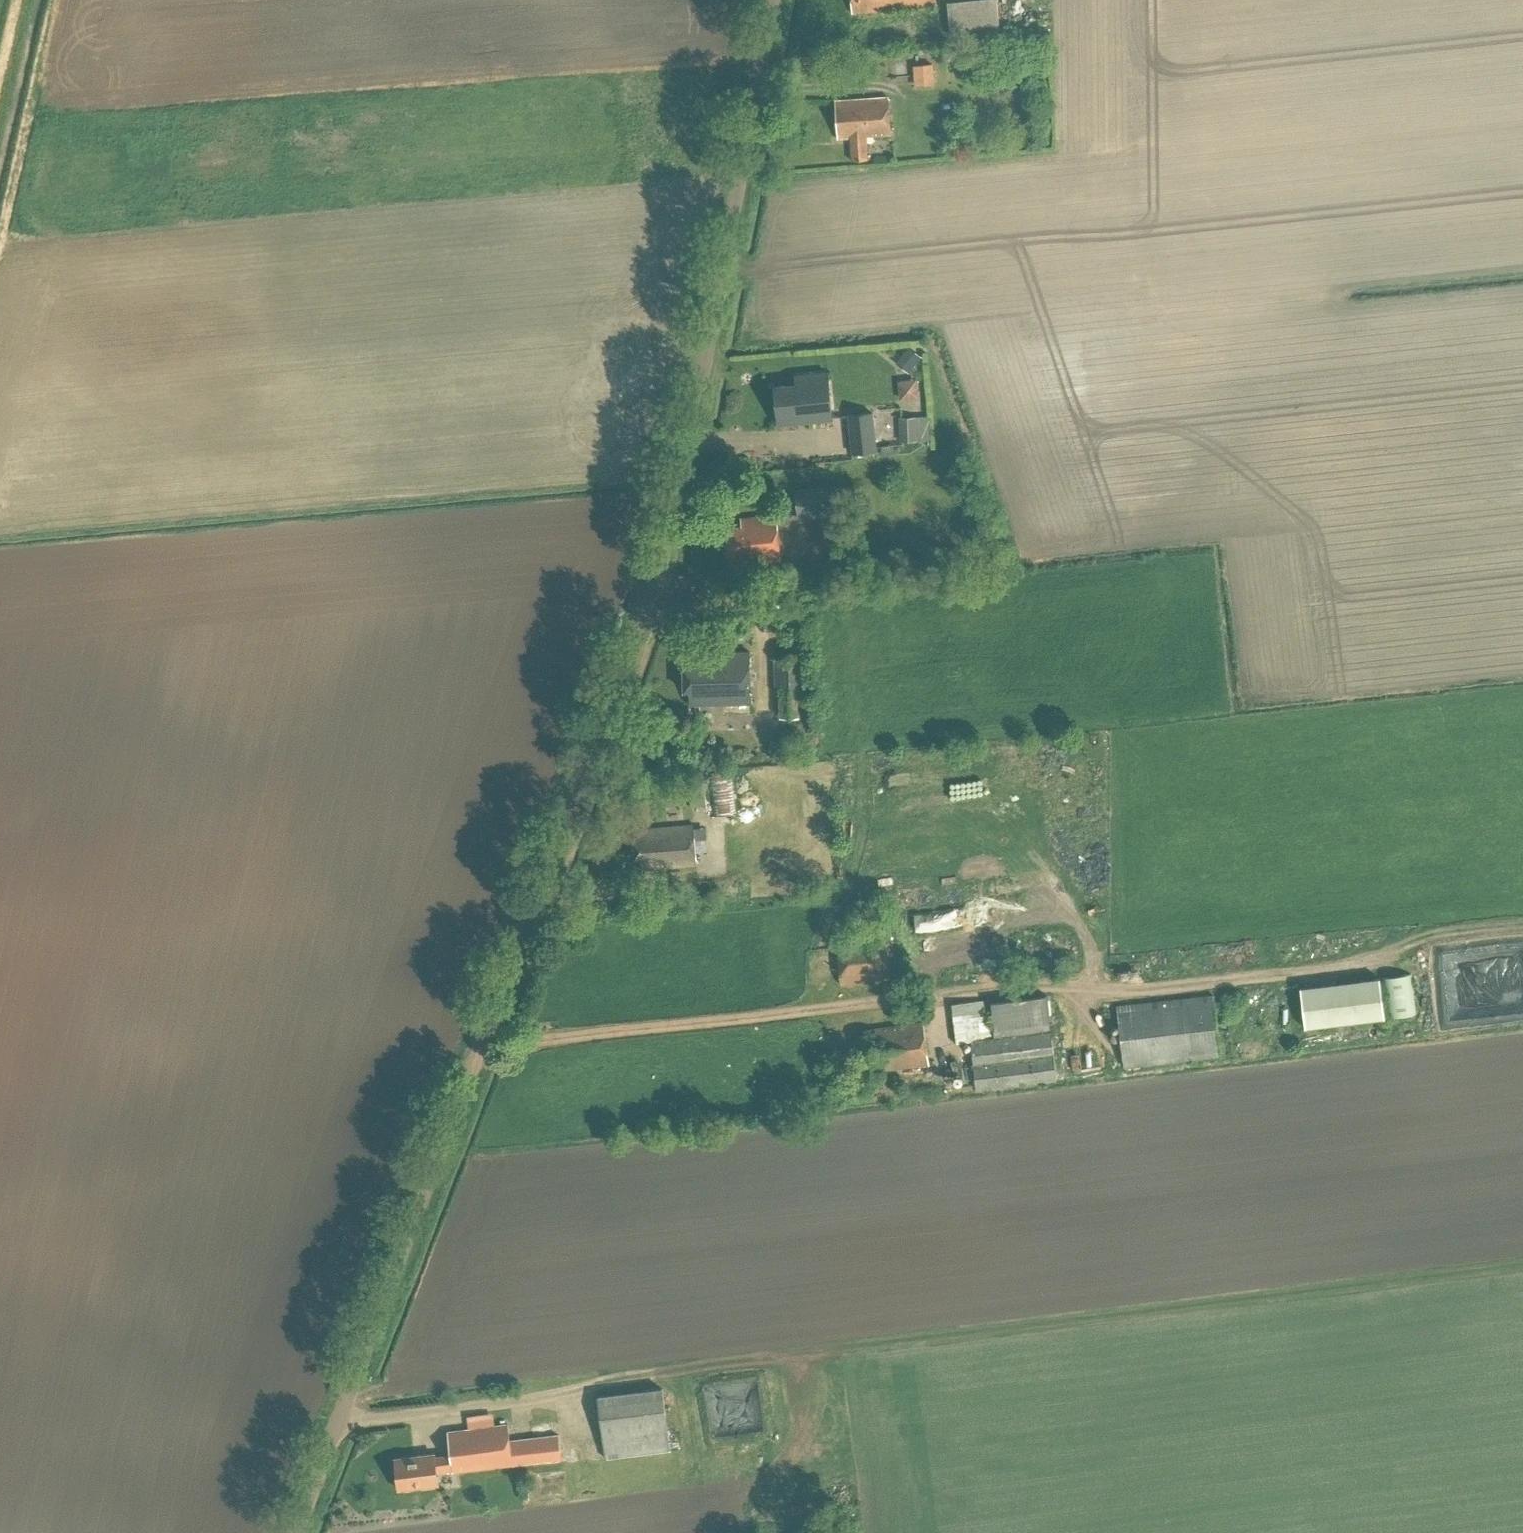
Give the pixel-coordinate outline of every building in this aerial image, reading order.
[(935,5),(935,0),(852,0),(853,12),(935,5)] [(997,33),(994,0),(944,0),(946,36),(997,33)] [(915,87),(934,85),(933,64),(913,65),(915,87)] [(890,96),(835,99),(837,138),(850,137),(852,160),(869,159),(868,136),(892,133),(890,96)] [(909,373),(921,356),(908,346),(895,363),(909,373)] [(775,385),(779,424),(833,418),(828,372),(794,373),(797,382),(775,385)] [(875,413),(849,415),(853,455),(879,453),(875,413)] [(916,441),(916,417),(899,416),(901,441),(916,441)] [(916,441),(930,440),(929,416),(916,417),(916,441)] [(834,515),(831,484),(795,488),(798,518),(834,515)] [(726,527),(729,564),(779,560),(775,514),(742,516),(744,526),(726,527)] [(692,691),(692,701),(751,700),(749,651),(685,653),(687,691),(692,691)] [(804,683),(804,660),(777,660),(777,683),(781,683),(781,716),(801,716),(801,683),(804,683)] [(715,816),(737,813),(732,770),(710,773),(715,816)] [(820,786),(819,774),(808,775),(809,787),(820,786)] [(694,823),(634,829),(637,858),(643,857),(644,868),(697,863),(694,823)] [(912,929),(966,926),(965,908),(911,911),(912,929)] [(890,981),(886,936),(838,940),(842,986),(890,981)] [(1381,977),(1386,1017),(1416,1013),(1411,973),(1381,977)] [(1385,1017),(1380,977),(1300,987),(1305,1027),(1385,1017)] [(1057,1081),(1047,994),(991,1001),(995,1037),(993,1038),(988,999),(952,1003),(957,1043),(972,1041),(976,1091),(1057,1081)] [(1221,1056),(1213,994),(1117,1005),(1124,1067),(1221,1056)] [(925,1022),(865,1029),(870,1072),(929,1066),(925,1022)] [(671,1450),(663,1386),(598,1395),(606,1458),(671,1450)] [(436,1451),(397,1456),(401,1489),(439,1484),(438,1472),(454,1470),(454,1473),(561,1461),(558,1436),(512,1441),(508,1424),(489,1426),(488,1414),(468,1416),(470,1430),(448,1432),(450,1451),(436,1452),(436,1451)]
